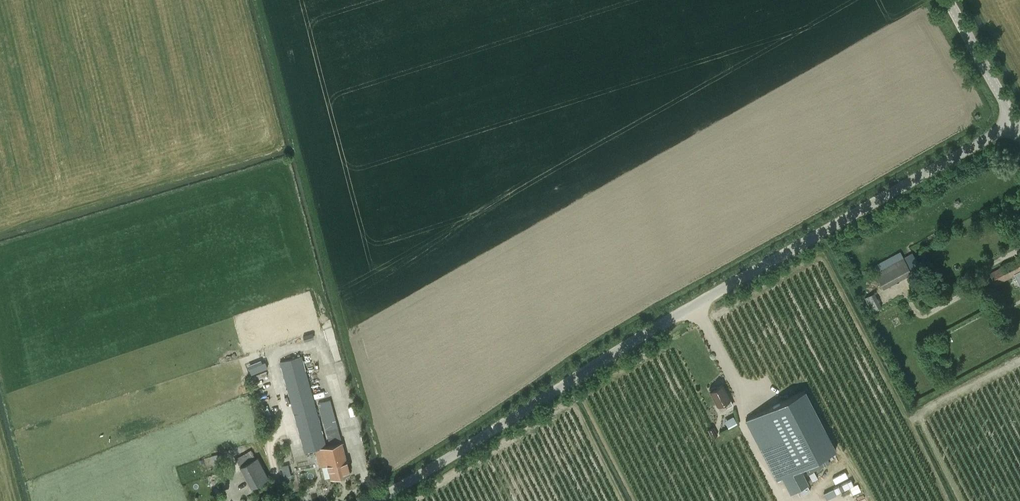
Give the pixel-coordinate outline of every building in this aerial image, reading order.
[(883,288),(912,273),(901,253),(890,258),(892,263),(875,273),(883,288)] [(991,273),(997,284),(1016,274),(1019,282),(1019,257),(991,273)] [(881,307),(874,293),(865,297),(872,312),(881,307)] [(304,452),(315,450),(328,446),(303,355),(279,361),(304,452)] [(246,364),(249,373),(265,367),(261,358),(246,364)] [(253,380),(267,376),(265,369),(251,372),(253,380)] [(720,411),(733,404),(722,384),(716,387),(715,386),(710,389),(710,390),(710,391),(720,411)] [(806,391),(751,419),(747,421),(776,480),(782,477),(789,492),(807,483),(800,468),(836,450),(806,391)] [(330,445),(330,446),(342,443),(342,442),(336,419),(331,399),(318,403),(330,445)] [(712,438),(718,435),(714,427),(708,430),(712,438)] [(350,473),(342,443),(330,446),(328,446),(315,450),(319,466),(327,464),(331,478),(350,473)] [(258,457),(240,466),(252,487),(269,478),(258,457)] [(850,479),(831,486),(834,493),(853,486),(850,479)] [(797,488),(800,495),(810,489),(807,483),(797,488)]
